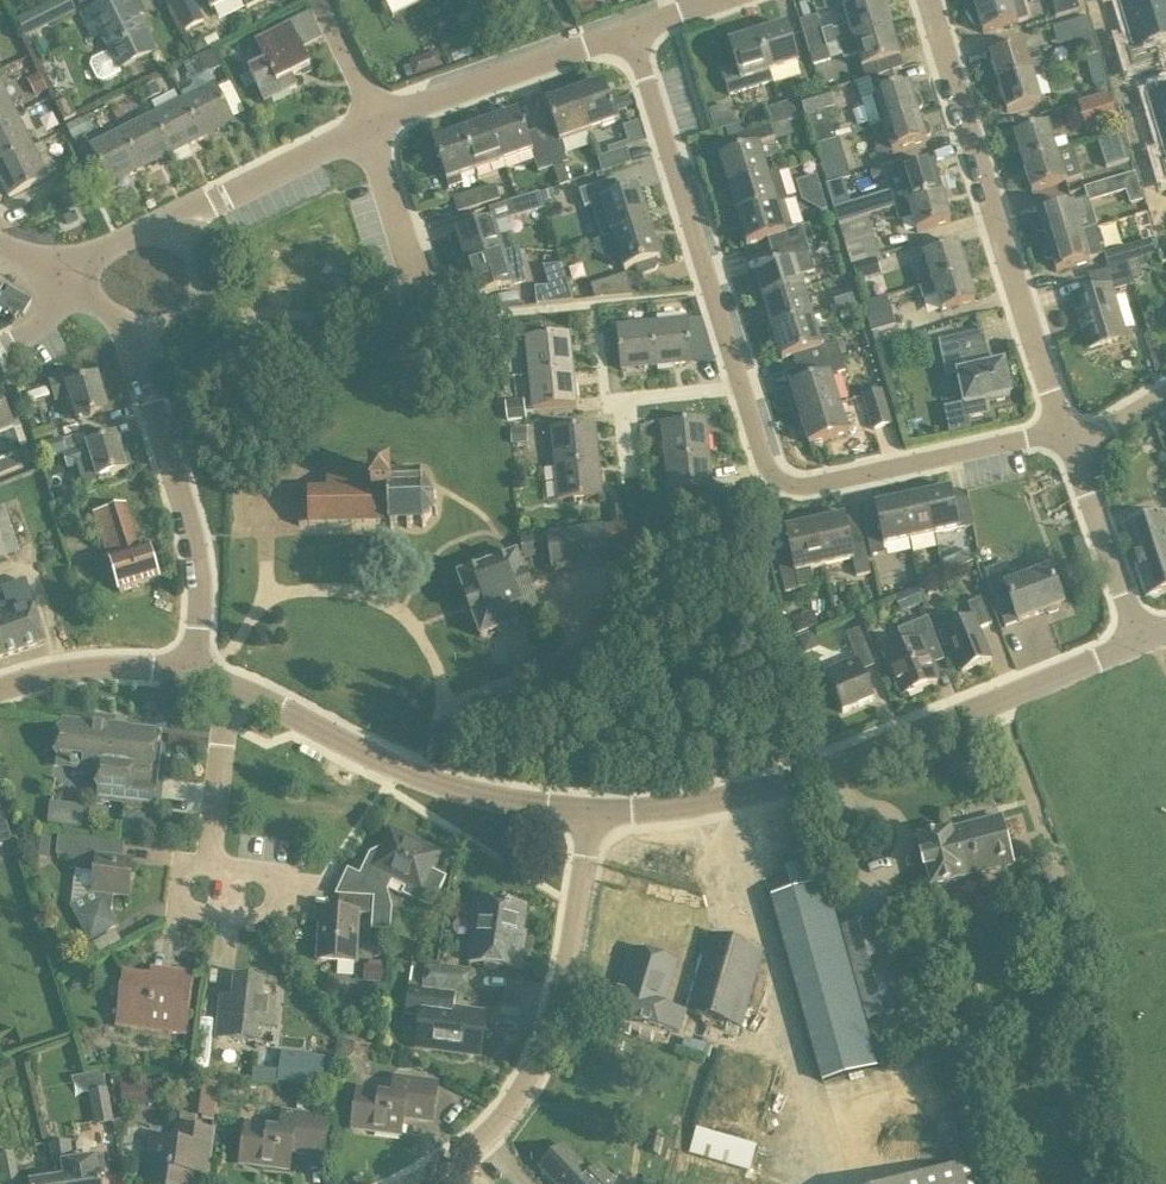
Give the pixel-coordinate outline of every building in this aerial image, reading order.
[(76,13),(70,0),(57,0),(16,20),(25,39),(76,13)] [(145,13),(139,0),(114,0),(83,15),(94,38),(103,34),(111,50),(92,59),(89,66),(97,80),(103,82),(122,73),(120,69),(156,51),(139,16),(145,13)] [(194,0),(170,0),(185,30),(204,21),(194,0)] [(211,11),(233,0),(205,0),(211,11)] [(265,0),(243,0),(247,9),(265,0)] [(839,45),(892,29),(883,0),(846,12),(850,25),(822,33),(817,16),(799,21),(809,54),(827,49),(839,45)] [(1011,0),(997,0),(976,7),(965,10),(966,14),(967,14),(974,25),(981,23),(984,35),(1018,25),(1011,0)] [(1056,17),(1079,11),(1076,0),(1051,0),(1056,17)] [(1124,16),(1165,4),(1165,0),(1120,0),(1124,16)] [(583,20),(600,12),(596,2),(579,10),(583,20)] [(1129,67),(1156,59),(1152,43),(1165,39),(1165,4),(1124,16),(1134,49),(1125,51),(1129,67)] [(1107,23),(1104,14),(1091,18),(1094,27),(1107,23)] [(1100,55),(1089,17),(1075,22),(1086,59),(1100,55)] [(1094,27),(1097,37),(1110,32),(1107,23),(1094,27)] [(759,36),(772,74),(800,65),(788,27),(759,36)] [(296,89),(292,80),(310,71),(296,41),(295,42),(288,28),(258,43),(268,64),(250,73),(265,104),(296,89)] [(901,58),(892,29),(839,45),(843,59),(859,54),(863,69),(901,58)] [(201,36),(188,43),(194,55),(207,49),(201,36)] [(724,74),(732,97),(775,83),(772,74),(759,36),(730,45),(738,69),(724,74)] [(1042,60),(1030,64),(1025,47),(991,57),(1000,85),(1034,75),(1046,72),(1042,60)] [(830,60),(827,49),(809,54),(813,66),(830,60)] [(198,58),(205,73),(219,66),(212,52),(198,58)] [(1108,82),(1100,55),(1086,59),(1094,86),(1108,82)] [(409,61),(410,65),(413,76),(427,72),(423,57),(409,61)] [(35,96),(47,90),(40,74),(27,80),(35,96)] [(1134,82),(1139,98),(1148,95),(1157,128),(1165,126),(1165,90),(1161,74),(1134,82)] [(1042,104),(1034,75),(1000,85),(1008,114),(1042,104)] [(17,116),(1,84),(0,85),(0,124),(17,116)] [(142,90),(146,100),(160,93),(155,84),(142,90)] [(184,100),(203,140),(235,124),(215,85),(184,100)] [(577,95),(590,133),(619,123),(606,85),(577,95)] [(870,129),(884,125),(918,114),(918,112),(921,110),(923,107),(921,99),(917,97),(913,98),(910,86),(861,101),(870,129)] [(814,146),(816,145),(836,139),(828,110),(835,108),(830,91),(801,99),(814,146)] [(1086,134),(1118,124),(1109,94),(1077,104),(1086,134)] [(590,133),(577,95),(548,105),(555,125),(542,129),(555,167),(553,167),(560,187),(570,183),(563,164),(568,162),(562,143),(590,133)] [(63,122),(75,116),(67,99),(55,105),(63,122)] [(203,140),(184,100),(153,116),(173,155),(203,140)] [(797,119),(792,101),(782,104),(787,122),(797,119)] [(767,109),(773,127),(787,122),(782,104),(767,109)] [(492,124),(505,162),(532,153),(539,172),(553,167),(555,167),(542,129),(528,134),(521,114),(492,124)] [(922,126),(918,114),(884,125),(893,154),(927,143),(926,139),(930,138),(932,134),(930,127),(926,124),(922,126)] [(0,124),(0,162),(32,146),(17,116),(0,124)] [(173,155),(153,116),(122,131),(142,170),(173,155)] [(81,119),(66,126),(73,140),(87,133),(81,119)] [(505,162),(492,124),(464,135),(476,173),(505,162)] [(1127,138),(1141,134),(1138,125),(1124,129),(1127,138)] [(1025,165),(1058,155),(1049,126),(1016,136),(1017,138),(1013,140),(1011,143),(1013,152),(1017,154),(1021,153),(1025,165)] [(1157,128),(1165,158),(1165,126),(1157,128)] [(721,159),(730,188),(770,177),(769,174),(765,161),(779,156),(770,128),(737,138),(741,153),(721,159)] [(142,170),(122,131),(91,147),(110,186),(142,170)] [(1098,140),(1106,168),(1129,161),(1120,133),(1098,140)] [(1127,138),(1130,147),(1143,143),(1141,134),(1127,138)] [(463,184),(461,178),(476,173),(464,135),(435,144),(448,182),(447,183),(449,189),(463,184)] [(816,145),(827,185),(850,178),(839,138),(836,139),(816,145)] [(0,162),(0,181),(8,197),(48,177),(46,174),(57,169),(44,143),(33,148),(32,146),(0,162)] [(601,172),(631,163),(626,149),(597,158),(601,172)] [(1058,155),(1025,165),(1033,193),(1083,178),(1074,150),(1058,155)] [(908,203),(909,205),(943,195),(934,166),(912,173),(908,160),(877,169),(889,209),(894,208),(908,203)] [(1158,164),(1162,180),(1165,179),(1165,161),(1158,164)] [(739,217),(779,205),(785,203),(788,202),(779,171),(769,174),(770,177),(730,188),(739,217)] [(1084,188),(1089,202),(1126,191),(1130,204),(1143,200),(1135,173),(1084,188)] [(1139,179),(1144,197),(1156,193),(1150,175),(1139,179)] [(797,182),(801,196),(820,190),(816,177),(797,182)] [(615,180),(579,192),(584,209),(591,207),(602,240),(615,236),(650,225),(639,191),(620,197),(615,180)] [(482,190),(487,205),(500,201),(495,186),(482,190)] [(487,205),(482,190),(453,199),(458,214),(487,205)] [(501,204),(489,208),(494,224),(495,223),(514,217),(543,208),(543,207),(540,196),(538,193),(501,204)] [(548,193),(540,196),(543,207),(552,205),(548,193)] [(60,208),(70,203),(67,195),(57,199),(60,208)] [(951,223),(943,195),(909,205),(908,203),(894,208),(898,221),(913,217),(917,234),(951,223)] [(1045,233),(1049,245),(1097,230),(1088,202),(1040,216),(1041,220),(1037,222),(1035,225),(1038,232),(1041,234),(1045,233)] [(779,205),(739,217),(748,246),(769,240),(773,254),(806,244),(801,227),(793,229),(785,203),(779,205)] [(851,265),(880,256),(868,218),(861,219),(839,226),(851,265)] [(504,256),(515,254),(508,233),(499,236),(495,224),(459,234),(461,241),(455,243),(453,248),(456,261),(462,264),(467,263),(468,266),(504,256)] [(650,225),(615,236),(626,270),(635,267),(637,272),(642,275),(656,271),(659,265),(657,260),(661,259),(650,225)] [(1141,230),(1144,242),(1103,254),(1108,269),(1159,253),(1151,227),(1141,230)] [(1097,230),(1049,245),(1058,274),(1091,263),(1090,259),(1098,257),(1097,255),(1102,254),(1099,247),(1101,246),(1097,230)] [(766,303),(805,291),(800,276),(815,272),(806,244),(773,254),(777,268),(757,274),(766,303)] [(925,256),(933,283),(933,285),(968,274),(959,245),(925,256)] [(519,254),(515,254),(504,256),(468,266),(477,297),(525,283),(522,270),(524,270),(519,254)] [(857,281),(882,274),(877,258),(852,265),(857,281)] [(1090,350),(1126,340),(1112,291),(1134,285),(1127,264),(1089,276),(1094,293),(1075,299),(1090,350)] [(976,303),(968,274),(933,285),(933,283),(918,287),(922,299),(937,295),(942,313),(976,303)] [(594,299),(632,296),(625,275),(590,286),(594,299)] [(536,305),(572,301),(567,286),(535,288),(536,305)] [(31,301),(13,290),(10,295),(5,292),(0,300),(0,310),(14,319),(18,313),(22,316),(31,301)] [(805,291),(766,303),(775,331),(814,319),(805,291)] [(832,297),(837,310),(855,305),(852,294),(847,292),(832,297)] [(863,305),(871,333),(895,326),(887,298),(863,305)] [(814,319),(775,331),(784,361),(805,354),(809,368),(842,358),(837,341),(830,343),(826,330),(818,333),(814,319)] [(652,324),(657,369),(692,365),(687,321),(652,324)] [(657,369),(652,324),(618,328),(622,372),(657,369)] [(947,378),(959,375),(969,421),(989,416),(986,403),(1012,397),(1005,365),(991,368),(984,334),(940,344),(947,378)] [(530,374),(573,370),(570,335),(527,339),(530,374)] [(840,406),(831,376),(846,372),(842,358),(809,368),(814,382),(793,388),(802,417),(840,406)] [(573,370),(530,374),(534,410),(576,406),(573,370)] [(77,421),(106,412),(96,378),(68,386),(66,379),(50,384),(56,401),(70,397),(77,421)] [(872,431),(893,424),(882,390),(861,396),(872,431)] [(13,431),(0,400),(0,436),(13,431)] [(507,421),(526,419),(524,401),(505,403),(507,421)] [(840,406),(802,417),(811,447),(849,435),(840,406)] [(666,460),(708,456),(705,421),(662,425),(666,460)] [(556,466),(598,462),(595,427),(552,431),(556,466)] [(525,428),(512,429),(512,441),(526,441),(525,428)] [(120,452),(115,438),(87,446),(88,448),(73,452),(77,466),(93,461),(98,479),(125,471),(125,470),(129,468),(131,465),(128,454),(123,451),(120,452)] [(60,441),(37,448),(41,463),(64,456),(60,441)] [(27,450),(12,456),(13,458),(0,463),(0,470),(2,475),(18,469),(18,468),(31,463),(27,450)] [(708,456),(666,460),(669,495),(712,491),(708,456)] [(598,462),(556,466),(559,501),(602,497),(598,462)] [(432,517),(438,517),(438,514),(435,514),(434,501),(438,497),(436,495),(433,499),(422,488),(422,471),(418,472),(418,474),(371,475),(371,477),(326,479),(326,493),(298,494),(299,527),(328,526),(328,527),(391,525),(391,530),(395,530),(394,525),(407,525),(407,530),(411,529),(410,524),(420,524),(425,529),(428,527),(425,524),(432,517)] [(927,496),(936,536),(974,528),(967,498),(956,500),(954,490),(927,496)] [(902,502),(911,542),(936,536),(927,496),(902,502)] [(611,523),(622,522),(621,502),(609,503),(611,523)] [(911,542),(902,502),(876,508),(878,517),(863,521),(871,556),(886,553),(885,548),(911,542)] [(20,552),(4,506),(0,507),(0,559),(20,552)] [(1165,593),(1165,518),(1165,515),(1124,528),(1147,599),(1165,593)] [(817,525),(826,567),(855,560),(859,576),(871,574),(864,544),(852,547),(846,518),(817,525)] [(119,593),(159,581),(149,548),(139,551),(129,519),(108,525),(118,558),(109,561),(119,593)] [(626,523),(603,527),(603,526),(546,535),(546,536),(520,540),(523,560),(549,556),(551,573),(609,565),(608,557),(631,553),(626,523)] [(787,532),(794,559),(778,563),(785,592),(814,585),(811,571),(826,567),(817,525),(787,532)] [(1072,543),(1080,565),(1089,562),(1081,540),(1072,543)] [(957,555),(962,567),(973,562),(968,550),(957,555)] [(482,638),(540,616),(518,555),(459,576),(482,638)] [(1014,585),(1006,563),(986,570),(1007,627),(1046,613),(1049,615),(1058,612),(1059,608),(1064,606),(1051,571),(1014,585)] [(941,567),(927,569),(929,582),(943,576),(941,567)] [(46,645),(26,583),(3,591),(6,602),(0,604),(0,618),(12,656),(46,645)] [(901,612),(923,603),(916,587),(894,597),(901,612)] [(979,630),(992,625),(981,598),(967,604),(974,619),(945,631),(962,673),(991,660),(979,630)] [(12,656),(0,618),(0,660),(12,656)] [(799,618),(792,621),(798,635),(809,630),(805,620),(799,618)] [(932,667),(946,661),(930,619),(905,628),(912,646),(886,656),(902,697),(938,683),(932,667)] [(860,629),(847,634),(855,652),(867,647),(860,629)] [(845,716),(876,702),(858,660),(827,673),(845,716)] [(151,809),(158,756),(151,755),(154,734),(63,723),(58,764),(102,769),(98,803),(101,803),(101,800),(122,803),(121,806),(151,809)] [(49,819),(83,825),(87,803),(53,798),(49,819)] [(12,841),(0,800),(0,845),(12,841)] [(143,818),(123,816),(120,837),(140,840),(143,818)] [(963,878),(1012,865),(1000,819),(950,832),(950,831),(918,839),(931,888),(963,879),(963,878)] [(111,917),(113,896),(128,897),(131,862),(122,861),(124,844),(117,843),(117,838),(104,836),(103,842),(101,841),(101,838),(58,833),(55,854),(71,856),(70,871),(95,874),(93,893),(105,895),(104,900),(77,915),(91,940),(116,926),(111,917)] [(439,854),(415,843),(414,846),(388,834),(377,857),(369,854),(357,878),(386,892),(391,882),(405,889),(402,895),(432,909),(447,877),(431,870),(439,854)] [(52,839),(31,836),(29,851),(50,854),(52,839)] [(878,1069),(864,1021),(838,928),(826,883),(823,884),(816,859),(784,868),(791,892),(770,898),(822,1085),(878,1069)] [(320,911),(317,961),(355,963),(358,914),(371,914),(372,906),(372,898),(338,896),(337,912),(320,911)] [(518,970),(523,936),(519,935),(524,908),(477,901),(468,963),(518,970)] [(370,930),(389,931),(391,907),(372,906),(371,914),(370,930)] [(874,918),(838,928),(864,1021),(901,1011),(874,918)] [(707,936),(686,1012),(741,1028),(763,952),(707,936)] [(685,1012),(667,1007),(679,963),(631,950),(619,993),(618,992),(611,1015),(679,1034),(685,1012)] [(427,961),(423,990),(455,994),(467,996),(471,970),(440,966),(441,963),(427,961)] [(384,967),(364,966),(364,982),(383,983),(384,967)] [(186,1035),(194,974),(151,969),(150,977),(122,973),(116,1027),(186,1035)] [(272,1028),(275,1002),(261,1000),(263,983),(235,980),(233,999),(222,997),(217,1038),(256,1043),(258,1026),(272,1028)] [(481,1046),(486,1015),(452,1010),(455,994),(423,990),(409,988),(405,1016),(420,1018),(415,1048),(466,1054),(467,1044),(481,1046)] [(281,1067),(279,1083),(320,1088),(322,1073),(281,1067)] [(260,1083),(278,1085),(279,1070),(255,1068),(254,1083),(260,1083)] [(121,1086),(120,1078),(109,1079),(112,1109),(123,1108),(123,1111),(153,1102),(151,1082),(138,1084),(121,1086)] [(403,1119),(432,1123),(437,1085),(395,1079),(393,1095),(358,1091),(353,1129),(401,1136),(403,1119)] [(203,1085),(198,1118),(214,1120),(218,1087),(203,1085)] [(89,1092),(96,1127),(114,1123),(107,1088),(89,1092)] [(241,1164),(289,1170),(291,1153),(320,1157),(325,1119),(283,1114),(281,1130),(246,1125),(241,1164)] [(128,1128),(126,1118),(114,1121),(115,1130),(128,1128)] [(207,1175),(212,1132),(178,1127),(176,1144),(152,1141),(147,1183),(189,1183),(190,1173),(207,1175)] [(749,1172),(756,1150),(696,1132),(689,1154),(689,1155),(729,1166),(749,1172)] [(659,1156),(662,1140),(650,1138),(646,1153),(659,1156)] [(98,1175),(105,1174),(103,1157),(74,1161),(71,1141),(48,1145),(52,1167),(63,1165),(65,1180),(64,1181),(65,1183),(99,1183),(98,1175)] [(563,1146),(540,1169),(554,1183),(617,1183),(601,1167),(592,1176),(563,1146)] [(3,1183),(20,1183),(14,1153),(0,1156),(0,1169),(3,1183)] [(982,1157),(895,1183),(990,1183),(982,1157)]
